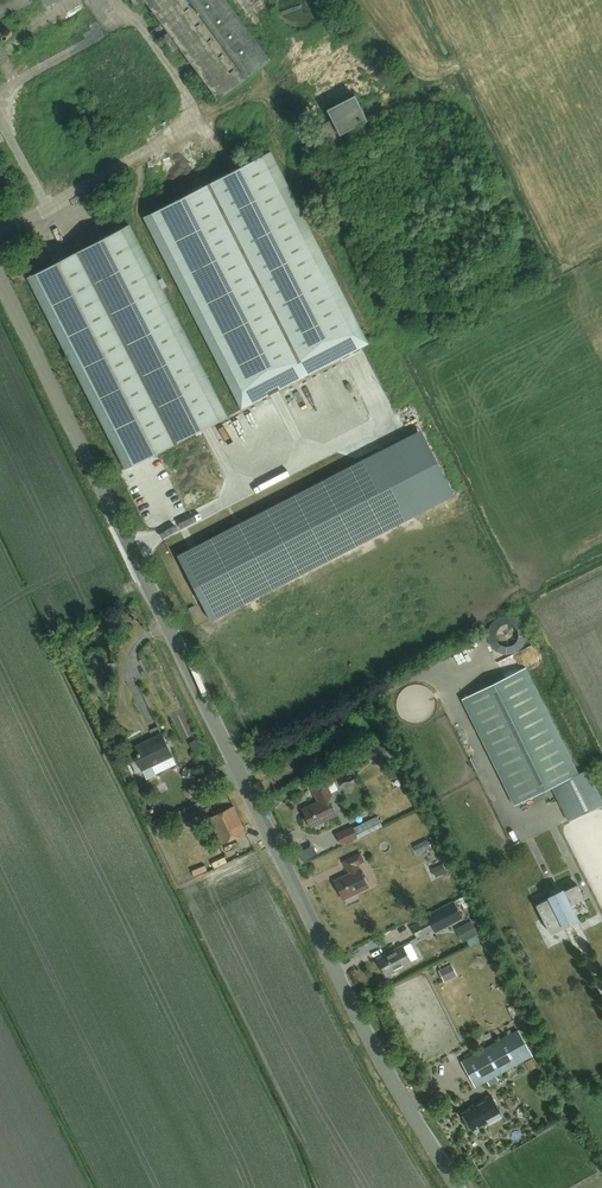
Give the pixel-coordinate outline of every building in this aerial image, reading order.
[(2,18),(34,2),(33,0),(0,0),(0,14),(2,18)] [(228,0),(147,0),(163,22),(151,30),(157,39),(162,36),(173,51),(180,45),(219,97),(271,58),(228,0)] [(331,156),(347,148),(340,135),(367,121),(354,95),(327,109),(332,119),(316,127),(331,156)] [(243,409),(369,344),(271,153),(145,217),(243,409)] [(14,198),(27,192),(19,177),(7,184),(14,198)] [(126,468),(228,417),(130,225),(28,277),(126,468)] [(380,451),(178,555),(211,620),(413,516),(380,451)] [(184,512),(202,503),(198,494),(180,503),(184,512)] [(532,620),(498,611),(490,645),(523,653),(532,620)] [(579,773),(526,667),(467,696),(466,694),(498,760),(496,761),(501,772),(504,771),(520,805),(521,804),(520,802),(579,773)] [(136,757),(140,765),(147,780),(156,775),(152,766),(172,757),(161,733),(135,745),(140,755),(136,757)] [(380,763),(394,756),(387,743),(374,750),(380,763)] [(587,770),(553,786),(570,820),(601,804),(601,800),(587,770)] [(311,786),(318,801),(302,809),(311,827),(336,815),(328,798),(332,796),(324,780),(311,786)] [(206,812),(202,806),(181,816),(184,823),(206,812)] [(247,832),(234,806),(209,818),(222,845),(247,832)] [(342,844),(381,825),(378,817),(354,828),(353,826),(337,833),(342,844)] [(413,846),(417,853),(430,846),(427,839),(413,846)] [(364,861),(361,853),(344,861),(350,874),(335,881),(344,898),(368,887),(358,864),(364,861)] [(443,864),(431,869),(435,877),(446,872),(443,864)] [(571,904),(584,898),(577,884),(564,891),(564,890),(549,897),(550,898),(536,904),(550,932),(564,925),(564,926),(578,919),(571,904)] [(463,918),(454,901),(427,915),(429,918),(434,928),(436,932),(463,918)] [(418,937),(434,928),(429,918),(412,926),(418,937)] [(462,942),(479,934),(472,920),(455,928),(462,942)] [(387,975),(412,962),(403,945),(378,958),(387,975)] [(451,964),(439,970),(444,981),(457,975),(451,964)] [(477,1087),(532,1056),(518,1030),(462,1060),(477,1087)] [(525,1062),(529,1071),(536,1067),(532,1058),(525,1062)] [(463,1113),(472,1130),(488,1121),(484,1115),(499,1108),(491,1095),(477,1103),(478,1105),(463,1113)]
